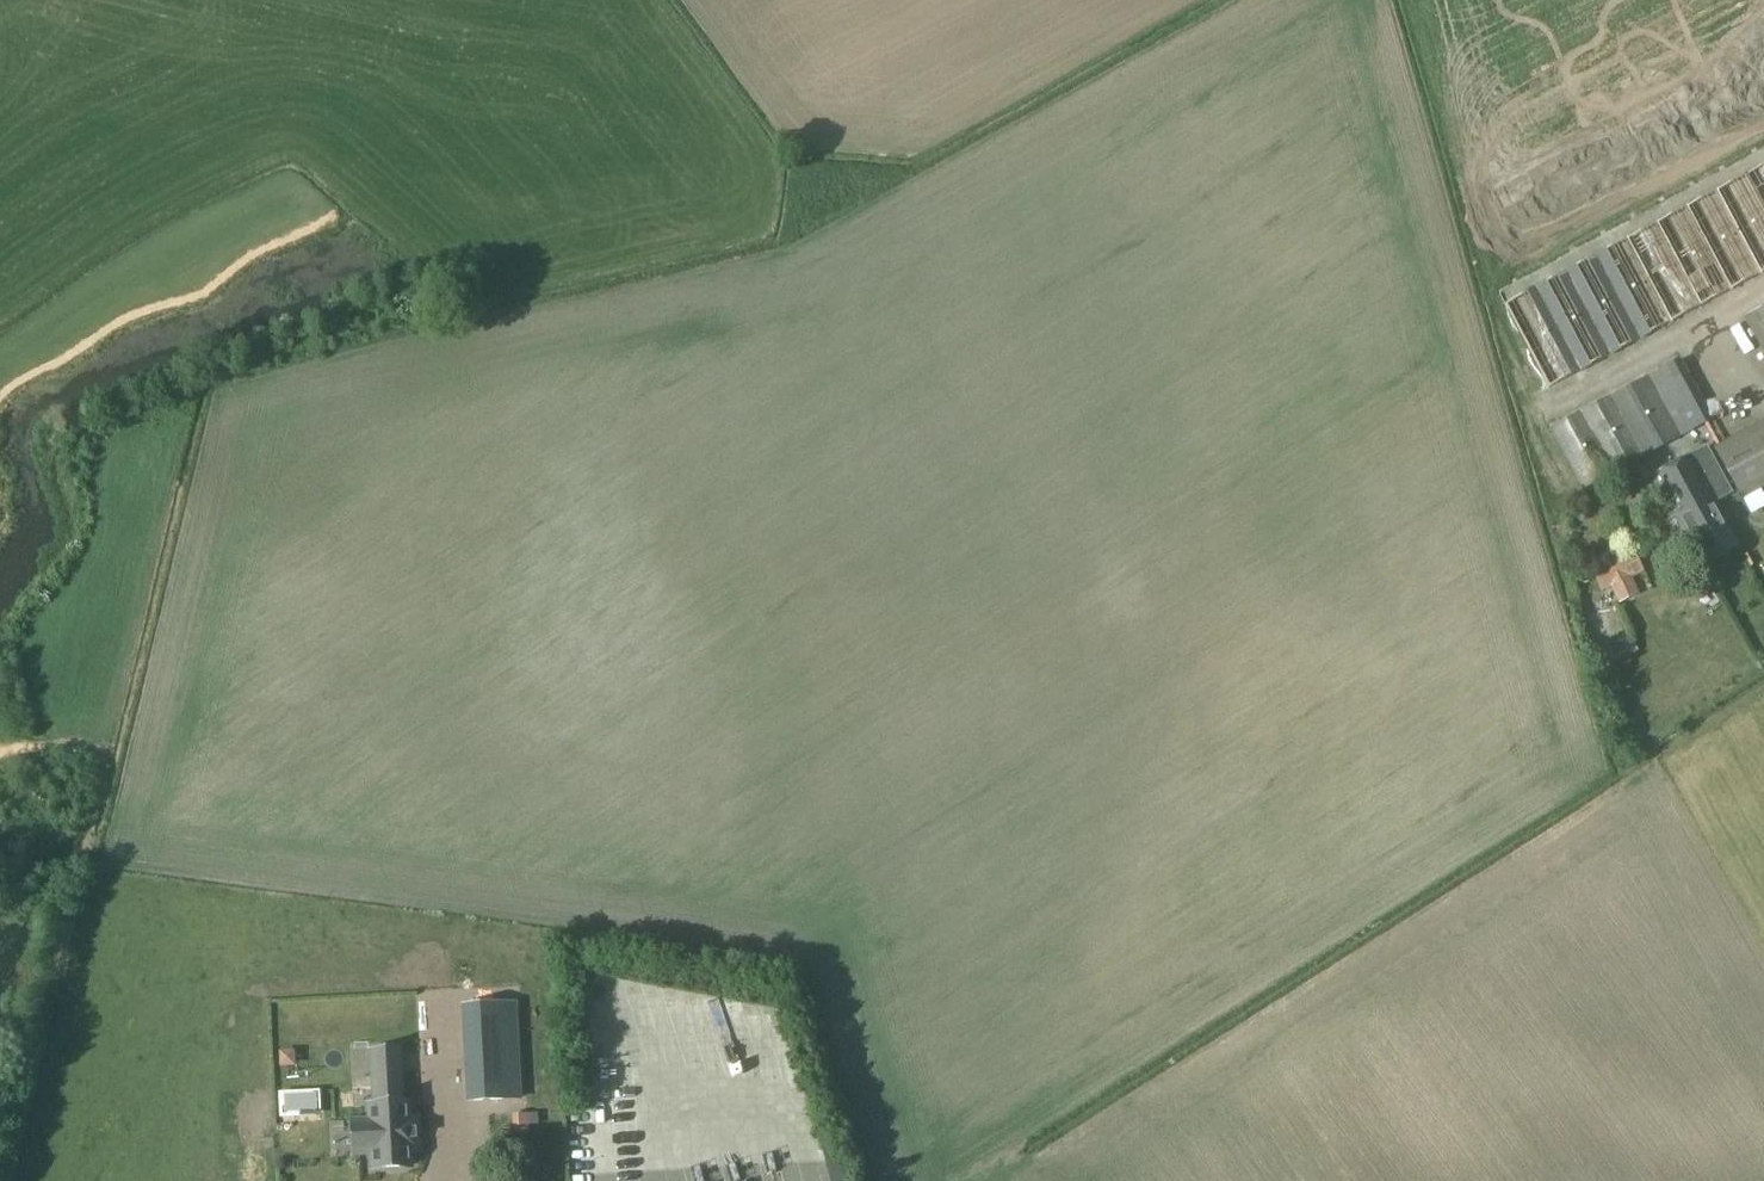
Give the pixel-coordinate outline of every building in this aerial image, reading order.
[(1746,174),(1504,304),(1549,389),(1763,273),(1763,164),(1746,174)] [(1743,317),(1763,355),(1763,306),(1743,317)] [(1548,429),(1582,491),(1713,420),(1680,359),(1548,429)] [(1741,500),(1763,487),(1763,421),(1713,449),(1741,500)] [(1654,478),(1701,562),(1735,543),(1713,502),(1724,496),(1722,491),(1727,488),(1706,449),(1654,478)] [(1644,571),(1635,552),(1589,573),(1598,594),(1610,589),(1618,606),(1637,596),(1629,578),(1644,571)] [(519,1099),(514,1005),(469,1007),(473,1101),(519,1099)] [(408,1124),(407,1104),(402,1105),(400,1050),(371,1051),(374,1106),(369,1106),(370,1123),(354,1124),(355,1153),(371,1152),(372,1168),(410,1166),(409,1147),(413,1147),(413,1141),(412,1124),(408,1124)]
